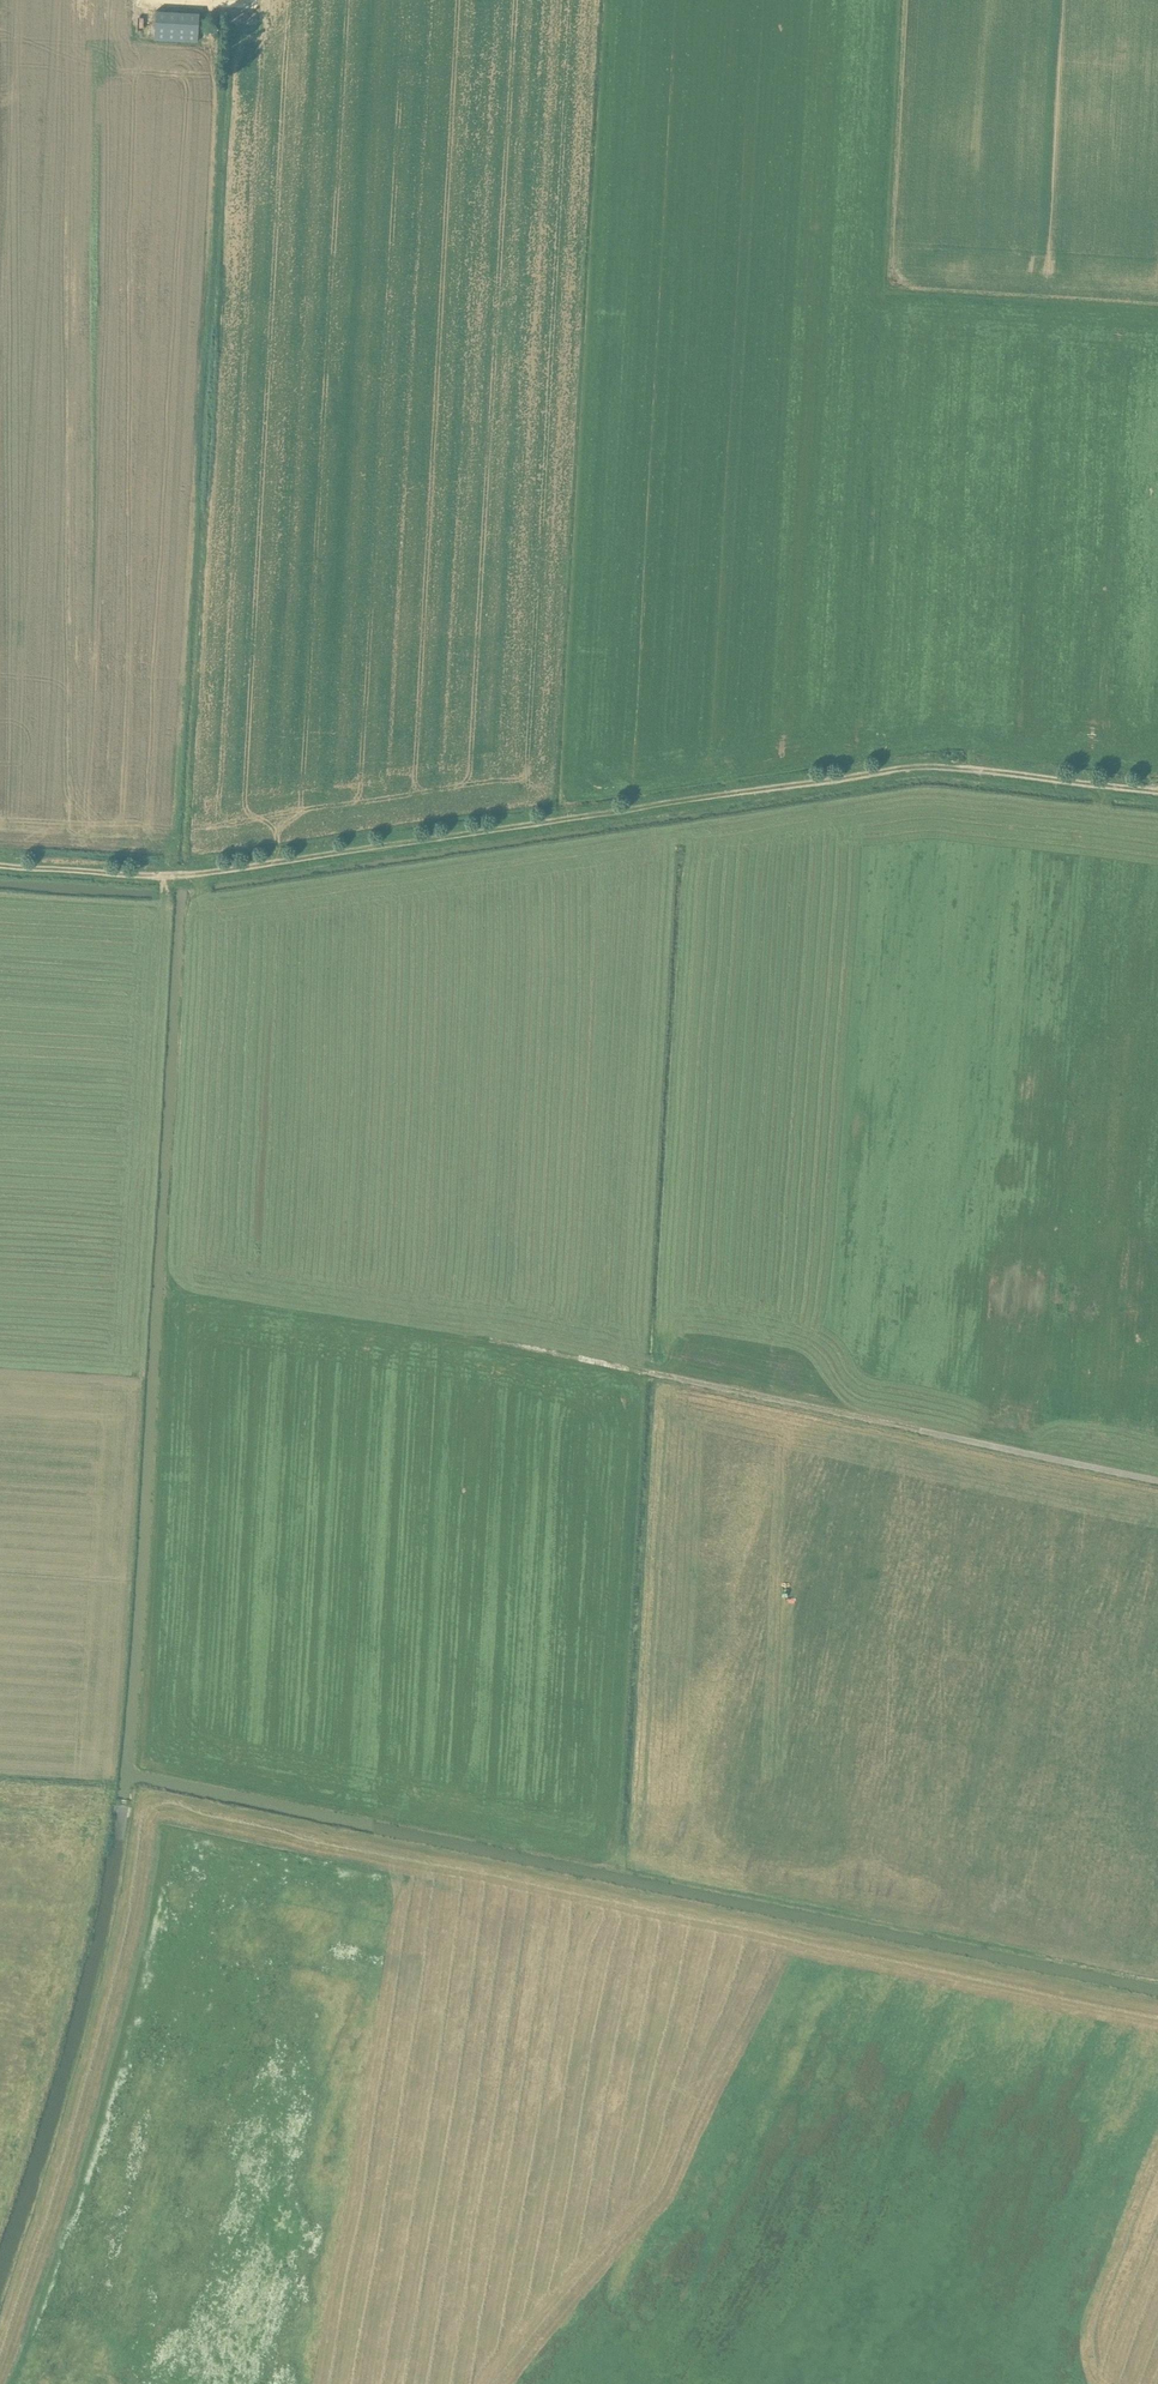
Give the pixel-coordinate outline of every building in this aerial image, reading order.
[(199,11),(157,9),(155,39),(197,41),(199,11)]
